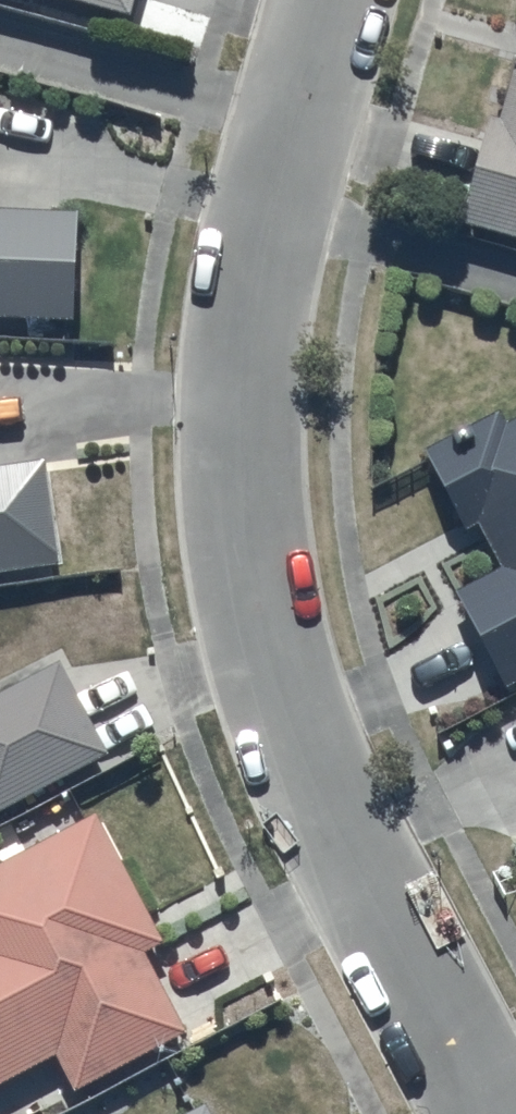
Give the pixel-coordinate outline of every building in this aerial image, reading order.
[(129,13),(132,0),(84,0),(129,13)] [(460,217),(515,234),(515,31),(507,61),(515,64),(499,116),(491,114),(460,217)] [(70,316),(70,207),(0,205),(0,314),(70,316)] [(422,448),(459,530),(480,520),(501,567),(455,587),(500,686),(515,678),(515,417),(502,424),(497,414),(469,427),(468,426),(467,426),(466,425),(465,425),(463,425),(462,425),(461,426),(460,426),(458,426),(457,427),(456,428),(455,428),(454,429),(454,430),(453,431),(453,432),(452,433),(452,434),(452,435),(452,436),(422,448)] [(57,560),(41,457),(0,464),(0,569),(57,560)] [(106,754),(62,660),(0,693),(0,811),(106,754)] [(53,1052),(76,1090),(183,1027),(141,949),(162,939),(94,813),(0,863),(0,1082),(53,1052)] [(206,1101),(179,1113),(213,1113),(206,1101)]
